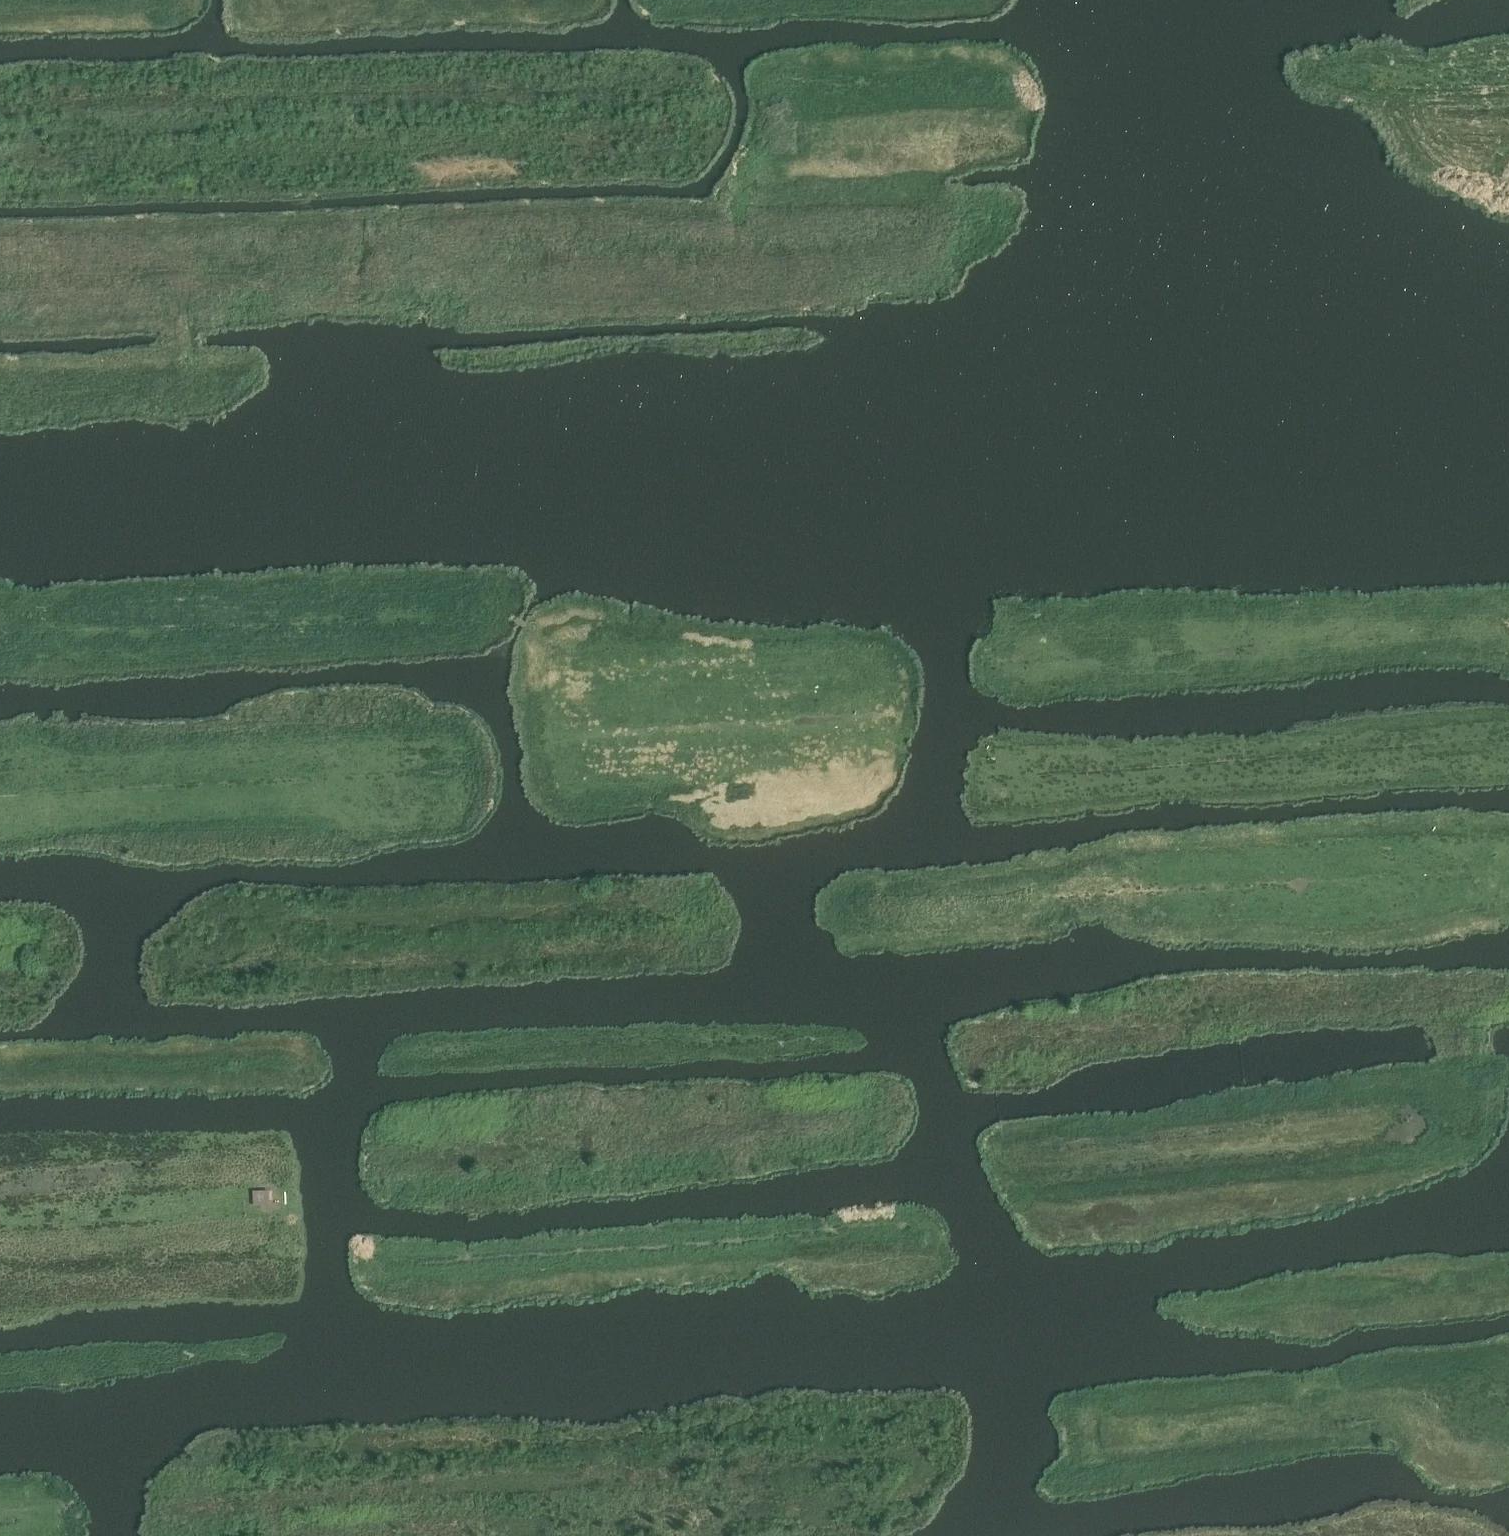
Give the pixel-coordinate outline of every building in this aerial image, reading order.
[(253,1204),(270,1203),(269,1189),(253,1189),(253,1204)]
